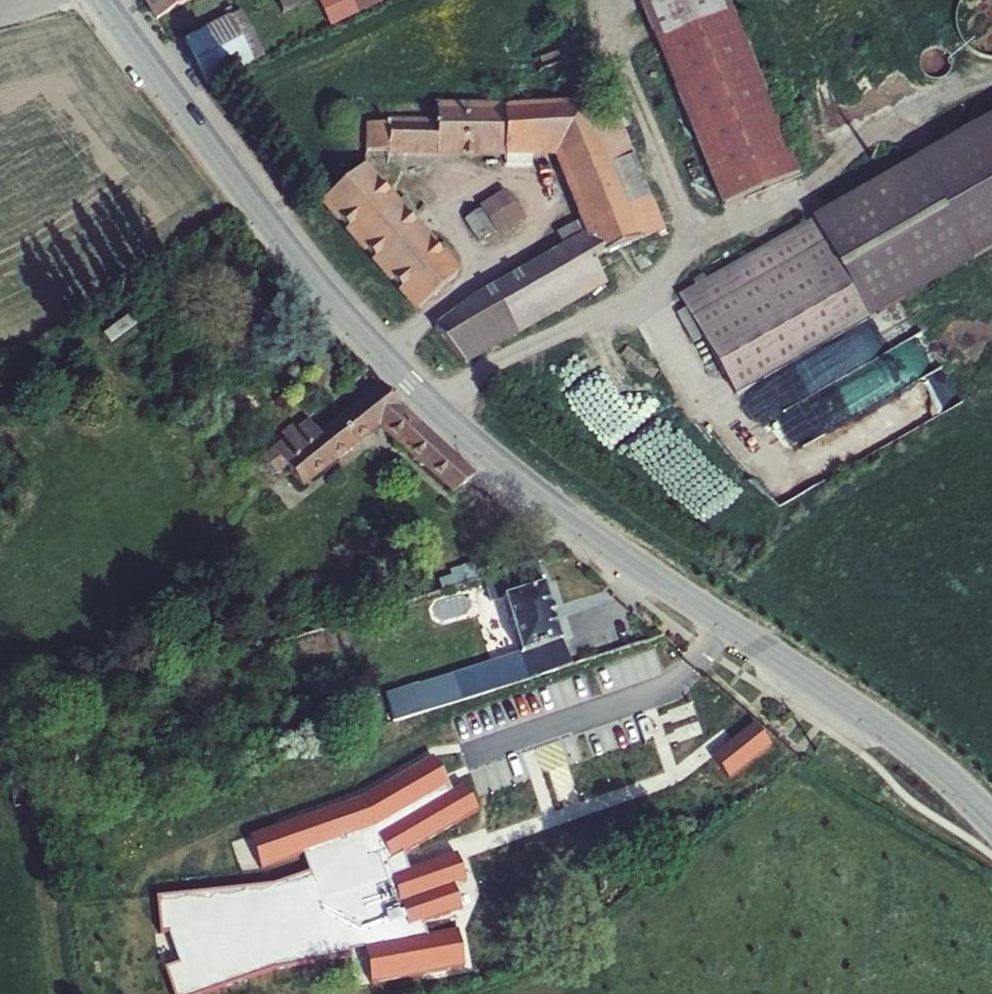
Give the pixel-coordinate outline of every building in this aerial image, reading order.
[(163,20),(196,1),(202,11),(212,6),(209,0),(151,0),(163,20)] [(300,10),(326,0),(296,0),(300,10)] [(352,20),(394,0),(342,0),(352,20)] [(796,175),(725,0),(637,0),(721,206),(796,175)] [(273,58),(248,13),(193,43),(216,85),(273,58)] [(634,229),(637,238),(662,229),(610,98),(584,108),(634,229)] [(433,322),(468,362),(581,297),(568,266),(634,229),(584,108),(581,100),(436,102),(436,117),(361,119),(362,153),(550,152),(582,233),(433,322)] [(660,307),(715,408),(991,256),(991,125),(660,307)] [(320,202),(414,305),(457,267),(367,163),(320,202)] [(470,211),(486,232),(501,230),(522,215),(500,187),(470,211)] [(910,390),(925,410),(956,386),(941,367),(910,390)] [(287,428),(266,446),(276,458),(279,456),(296,477),(375,412),(452,483),(468,467),(471,464),(394,393),(378,375),(374,378),(327,417),(298,440),(287,428)] [(438,582),(442,593),(478,582),(473,564),(461,568),(461,569),(449,572),(451,577),(438,582)] [(506,603),(542,592),(534,565),(484,581),(491,605),(505,600),(506,603)] [(503,604),(519,656),(521,661),(562,649),(544,591),(542,592),(506,603),(503,604)] [(393,724),(571,671),(562,649),(521,661),(519,656),(420,684),(418,683),(385,693),(393,724)] [(747,797),(786,752),(764,733),(725,777),(747,797)] [(481,812),(469,790),(457,795),(435,758),(365,799),(255,837),(266,871),(308,858),(312,875),(279,888),(161,899),(165,936),(173,935),(184,967),(168,969),(176,993),(205,993),(280,967),(354,958),(352,951),(368,948),(365,933),(407,923),(397,884),(415,876),(407,857),(481,812)] [(368,948),(352,951),(354,958),(359,988),(468,966),(457,917),(465,912),(457,886),(469,880),(459,858),(415,876),(397,884),(407,923),(365,933),(368,948)]
